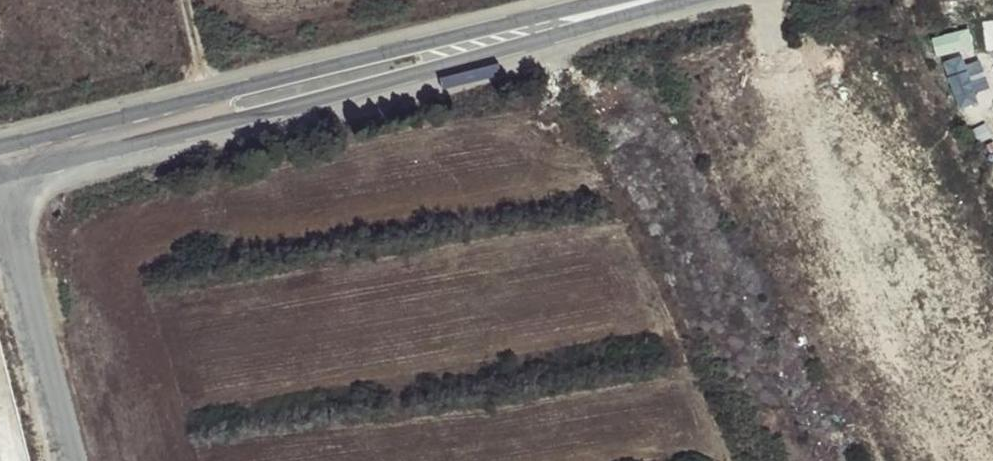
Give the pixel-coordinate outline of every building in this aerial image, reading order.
[(937,53),(971,45),(967,30),(934,37),(937,53)] [(959,107),(976,100),(964,72),(948,79),(959,107)]
